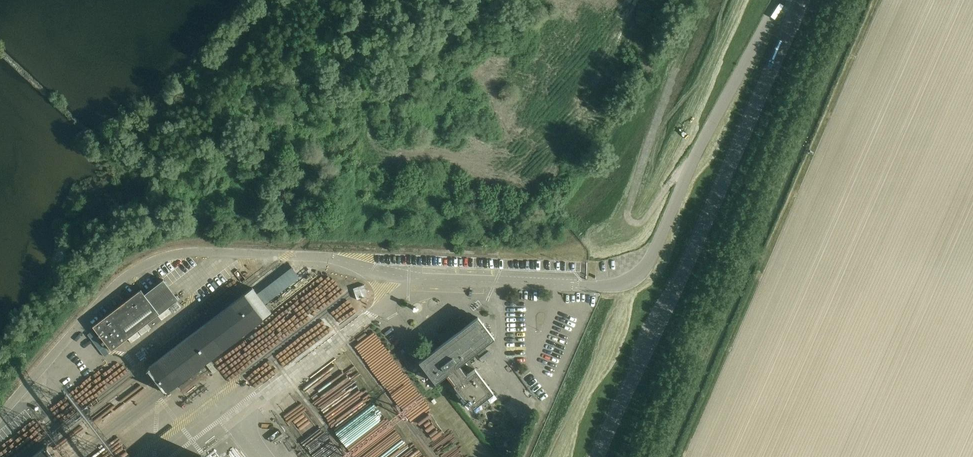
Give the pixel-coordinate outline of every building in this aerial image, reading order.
[(268,290),(278,303),(310,280),(300,267),(268,290)] [(179,299),(164,279),(145,294),(141,289),(93,326),(112,350),(179,299)] [(359,300),(374,295),(371,284),(356,289),(359,300)] [(252,287),(146,369),(165,393),(271,312),(265,304),(253,288),(252,287)] [(459,364),(465,360),(494,338),(478,317),(420,361),(435,382),(448,373),(456,383),(454,384),(472,408),(493,392),(475,369),(467,375),(459,364)] [(47,445),(31,456),(56,456),(47,445)]
